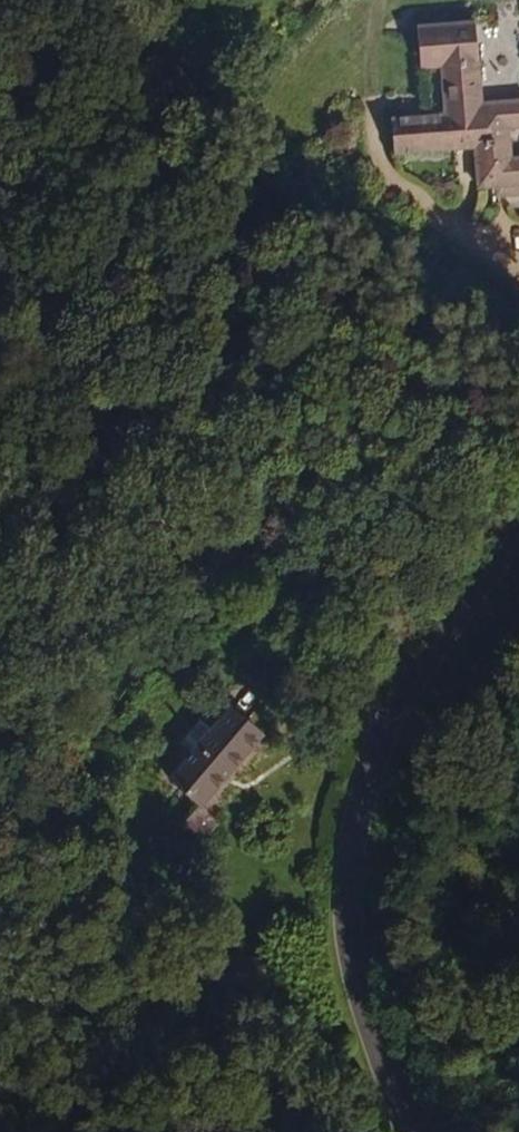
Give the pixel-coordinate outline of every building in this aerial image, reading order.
[(512,129),(518,128),(518,92),(486,94),(480,15),(424,14),(426,58),(434,58),(437,112),(383,113),(383,155),(474,154),(474,179),(488,180),(489,203),(498,202),(506,202),(507,212),(518,212),(518,162),(513,162),(512,129)] [(235,705),(211,729),(202,721),(181,742),(194,754),(169,780),(202,812),(271,740),(235,705)]
